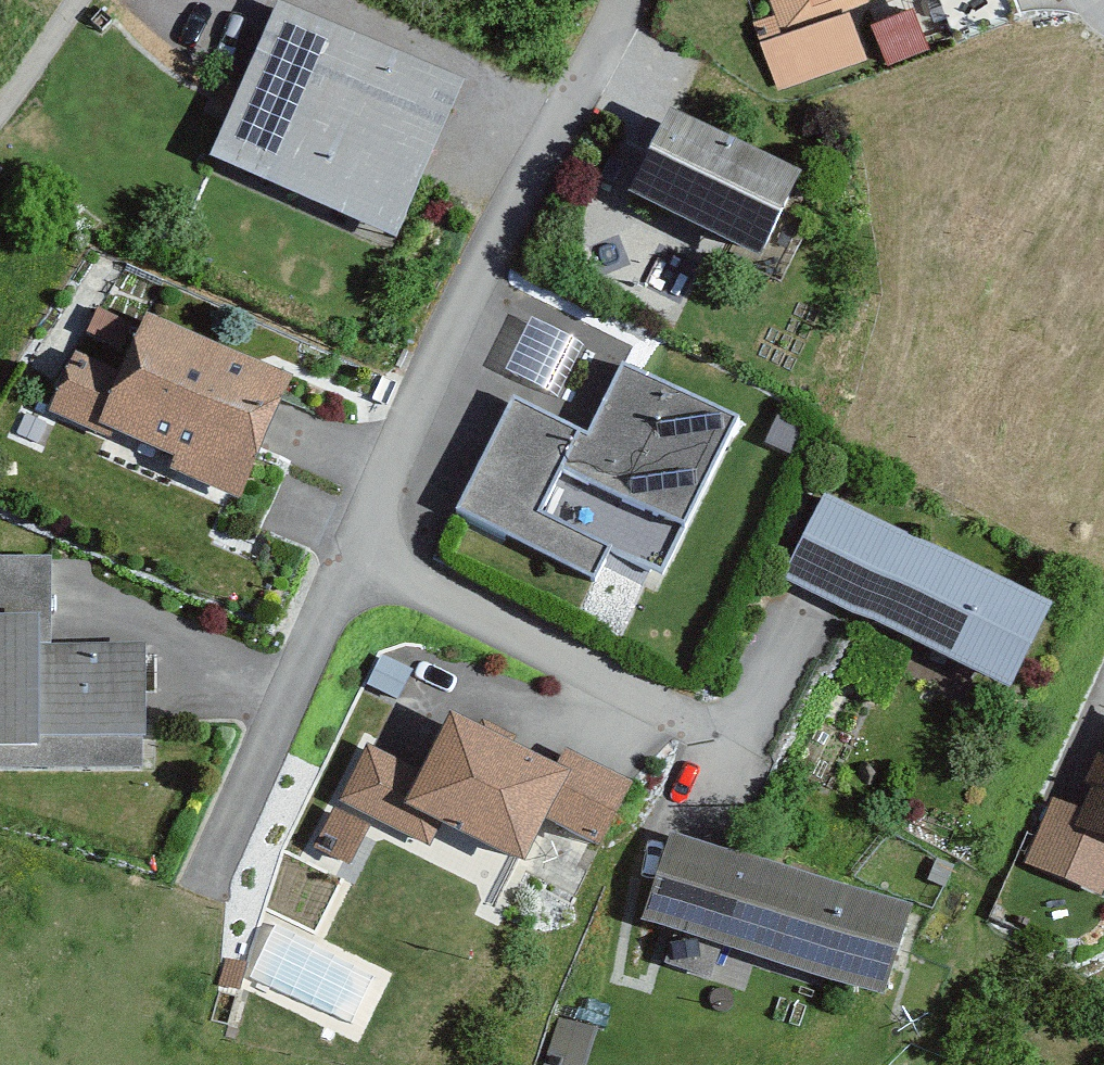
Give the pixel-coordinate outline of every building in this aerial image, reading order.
[(772,17),(751,25),(777,93),(862,60),(845,14),(868,5),(866,0),(765,0),(772,17)] [(454,84),(283,9),(227,134),(399,210),(454,84)] [(922,48),(908,17),(872,34),(886,65),(922,48)] [(804,192),(671,125),(629,207),(762,274),(804,192)] [(133,322),(99,307),(88,332),(122,347),(133,322)] [(284,378),(147,318),(123,374),(78,354),(54,408),(111,433),(116,422),(183,451),(179,462),(236,487),(284,378)] [(588,446),(515,410),(458,527),(600,595),(615,564),(665,589),(741,433),(623,375),(588,446)] [(802,437),(780,426),(766,454),(788,466),(802,437)] [(1055,623),(824,508),(783,590),(1015,705),(1055,623)] [(48,568),(0,567),(0,771),(144,773),(146,657),(47,656),(48,568)] [(595,844),(627,779),(564,748),(555,766),(450,715),(422,771),(365,743),(338,799),(429,844),(439,823),(524,865),(546,820),(595,844)] [(1097,763),(1081,798),(1091,803),(1083,821),(1057,810),(1026,876),(1102,910),(1103,905),(1103,766),(1097,763)] [(366,843),(330,826),(316,856),(352,873),(366,843)] [(905,907),(674,836),(650,915),(880,986),(905,907)] [(560,1033),(550,1064),(587,1064),(594,1043),(560,1033)]
